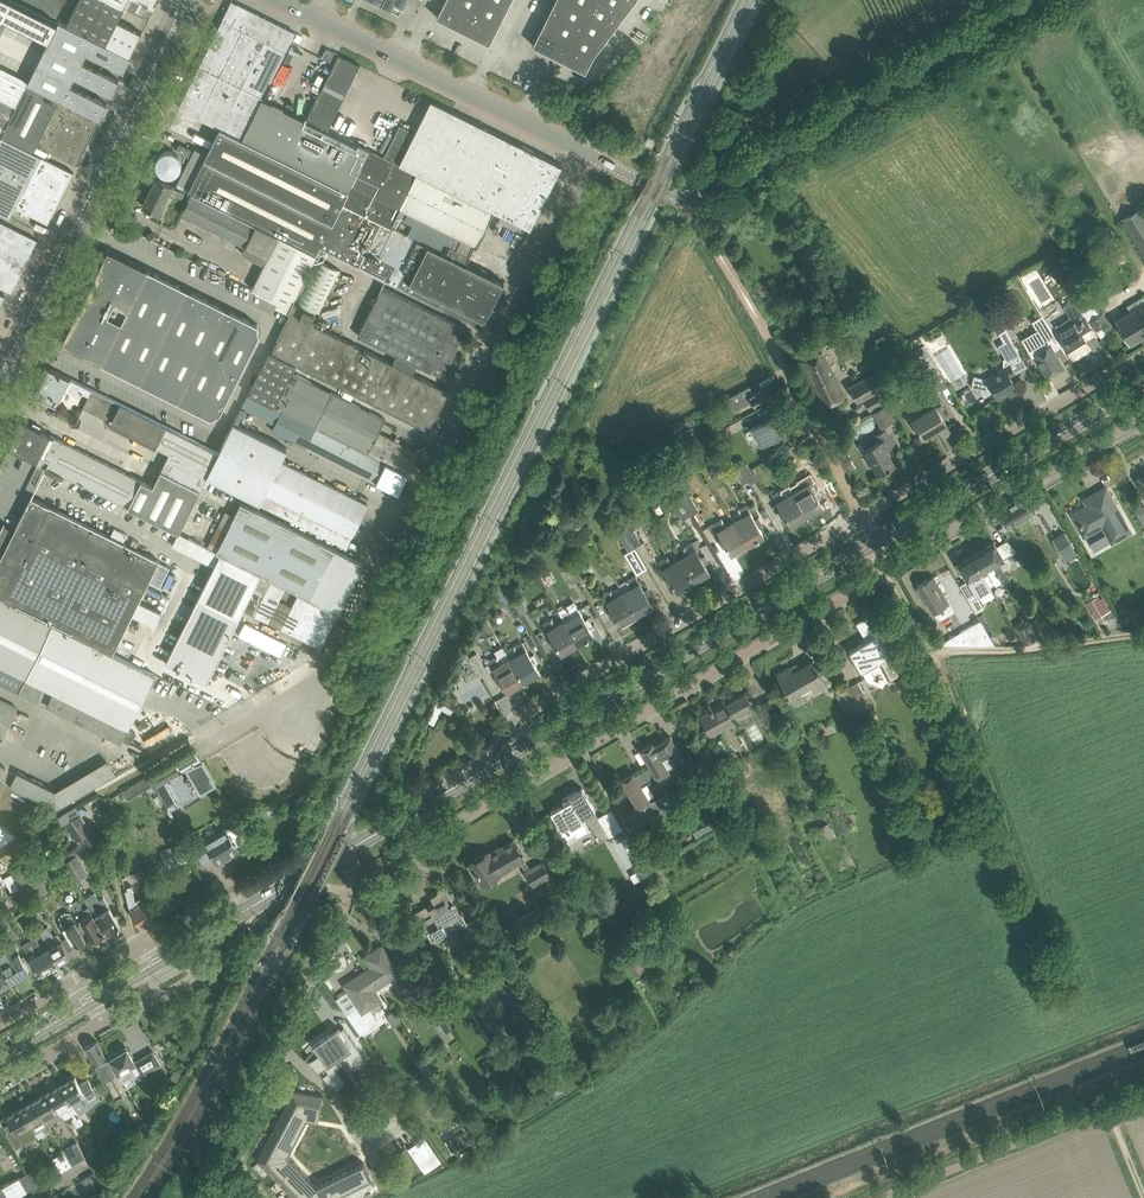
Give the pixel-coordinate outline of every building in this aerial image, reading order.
[(3,15),(49,38),(58,20),(55,19),(18,0),(0,0),(0,22),(3,15)] [(55,19),(64,0),(18,0),(55,19)] [(67,24),(130,55),(141,32),(118,20),(124,7),(127,0),(79,0),(67,24)] [(145,5),(145,6),(148,7),(148,6),(154,9),(159,0),(135,0),(145,5)] [(190,84),(179,107),(219,127),(242,138),(348,191),(368,151),(262,98),(295,32),(232,0),(231,1),(221,21),(212,39),(208,47),(206,52),(199,67),(195,74),(190,84)] [(399,14),(406,0),(372,0),(399,14)] [(445,0),(436,16),(454,25),(462,9),(445,0)] [(462,9),(476,15),(484,0),(445,0),(462,9)] [(480,17),(498,26),(506,10),(485,0),(484,0),(476,15),(480,17)] [(506,10),(511,0),(485,0),(506,10)] [(532,44),(586,71),(594,54),(635,0),(555,0),(532,44)] [(454,25),(472,34),(480,17),(476,15),(462,9),(454,25)] [(498,26),(480,17),(472,34),(489,43),(498,26)] [(67,24),(58,20),(49,38),(28,80),(27,82),(100,118),(107,103),(70,85),(75,76),(112,94),(119,80),(82,61),(86,52),(123,71),(131,56),(130,55),(67,24)] [(322,57),(333,63),(338,53),(326,48),(322,57)] [(338,54),(338,53),(333,63),(334,63),(307,117),(328,128),(360,64),(338,54)] [(16,106),(27,82),(28,80),(0,66),(0,98),(16,106)] [(27,82),(16,106),(5,127),(1,136),(33,152),(37,144),(77,164),(100,118),(27,82)] [(5,127),(16,106),(0,98),(0,124),(5,127)] [(400,124),(384,156),(494,210),(530,229),(562,165),(431,100),(418,126),(410,123),(407,128),(400,124)] [(195,147),(176,185),(187,190),(192,193),(317,255),(321,246),(348,191),(242,138),(219,127),(213,140),(206,153),(195,147)] [(60,197),(73,172),(33,152),(1,136),(0,137),(0,212),(10,217),(15,206),(48,222),(60,197)] [(179,143),(176,149),(189,156),(192,149),(179,143)] [(348,191),(321,246),(449,310),(471,321),(482,326),(504,282),(503,281),(467,263),(470,254),(450,245),(446,253),(391,226),(397,215),(400,207),(477,245),(494,210),(384,156),(369,149),(368,151),(348,191)] [(156,178),(152,187),(143,205),(159,213),(168,194),(176,198),(180,190),(172,186),(172,185),(156,178)] [(192,193),(182,215),(267,257),(251,288),(277,301),(275,306),(288,312),(290,308),(293,303),(317,255),(192,193)] [(1143,254),(1143,253),(1143,212),(1142,208),(1123,219),(1143,254)] [(24,265),(37,239),(0,221),(0,253),(24,265)] [(108,249),(82,300),(61,343),(211,417),(220,412),(259,334),(257,324),(108,249)] [(11,291),(24,265),(0,253),(0,286),(11,291)] [(318,258),(297,300),(320,312),(341,269),(318,258)] [(382,286),(358,335),(397,354),(417,364),(443,377),(467,328),(382,286)] [(778,292),(765,300),(767,303),(765,304),(770,312),(785,303),(778,292)] [(994,292),(988,296),(993,304),(999,301),(994,292)] [(1073,355),(1090,345),(1088,342),(1097,337),(1084,317),(1085,316),(1078,307),(1074,300),(1064,306),(1071,316),(1055,326),(1073,355)] [(290,313),(271,351),(296,364),(430,430),(449,391),(413,373),(417,364),(397,354),(392,363),(310,322),(314,313),(293,303),(290,308),(288,312),(290,313)] [(1129,343),(1143,335),(1143,303),(1115,319),(1129,343)] [(1109,320),(1103,312),(1090,320),(1101,336),(1108,331),(1103,324),(1109,320)] [(1031,347),(1030,347),(1035,355),(1046,374),(1062,365),(1060,362),(1054,350),(1061,346),(1042,315),(1032,321),(1040,334),(1043,339),(1031,347)] [(1007,359),(1019,352),(1004,326),(997,330),(1003,339),(997,343),(1007,359)] [(269,350),(248,392),(249,393),(282,410),(409,472),(421,447),(420,447),(420,448),(420,447),(418,447),(417,450),(386,435),(381,444),(374,440),(378,431),(385,418),(292,372),(296,364),(271,351),(269,350)] [(822,350),(801,361),(816,393),(818,397),(824,408),(847,395),(822,350)] [(975,375),(972,387),(981,389),(985,396),(994,391),(998,397),(1008,391),(1010,395),(1018,390),(1010,376),(1015,373),(1010,365),(987,378),(975,375)] [(451,367),(447,375),(453,378),(457,370),(451,367)] [(35,396),(54,406),(57,407),(65,390),(78,396),(80,396),(82,392),(89,395),(92,389),(71,378),(50,368),(49,368),(42,383),(43,383),(41,388),(38,386),(38,387),(39,388),(35,396)] [(858,401),(863,398),(870,410),(886,402),(879,389),(886,385),(877,370),(849,385),(858,401)] [(949,384),(942,371),(921,383),(927,392),(933,389),(935,392),(949,384)] [(755,406),(772,397),(766,385),(753,392),(750,386),(723,400),(726,406),(729,411),(736,407),(737,409),(752,401),(755,406)] [(89,395),(83,408),(111,421),(113,419),(158,442),(156,445),(169,452),(160,469),(200,489),(205,478),(218,452),(217,452),(92,389),(89,395)] [(895,419),(886,404),(874,411),(883,425),(895,419)] [(935,406),(912,420),(919,432),(920,432),(922,436),(923,436),(923,435),(938,427),(943,435),(950,431),(935,406)] [(282,410),(272,430),(398,493),(409,472),(282,410)] [(762,444),(785,432),(777,415),(745,431),(749,438),(748,439),(749,440),(750,440),(750,439),(758,436),(762,444)] [(741,418),(725,426),(728,434),(744,426),(741,418)] [(9,446),(8,447),(179,532),(200,489),(160,469),(153,485),(54,436),(31,425),(22,420),(22,421),(9,447),(9,446)] [(218,452),(205,478),(346,546),(367,502),(366,502),(281,460),(287,448),(232,422),(217,452),(218,452)] [(878,472),(878,473),(887,468),(888,468),(890,467),(890,466),(895,463),(894,463),(885,448),(894,443),(886,429),(878,434),(878,435),(879,434),(881,438),(877,440),(878,442),(864,450),(865,451),(866,451),(878,472)] [(613,461),(617,455),(601,443),(597,449),(613,461)] [(795,452),(791,445),(772,456),(776,463),(795,452)] [(660,459),(650,464),(655,474),(665,469),(660,459)] [(746,463),(740,467),(748,481),(749,483),(756,480),(746,463)] [(740,467),(733,470),(741,484),(748,481),(740,467)] [(789,484),(793,492),(806,515),(822,506),(822,507),(823,506),(818,498),(814,491),(810,483),(815,480),(810,472),(796,480),(789,485),(789,484)] [(779,491),(773,494),(791,525),(791,524),(806,515),(793,492),(789,484),(779,490),(779,491)] [(1089,504),(1072,514),(1084,535),(1103,525),(1112,541),(1130,531),(1105,487),(1091,495),(1096,503),(1091,505),(1090,504),(1089,504)] [(692,514),(683,499),(678,491),(672,494),(685,518),(692,514)] [(1037,509),(1027,493),(997,511),(1007,528),(1037,509)] [(691,495),(683,499),(692,514),(699,510),(691,495)] [(53,623),(113,653),(132,614),(155,625),(161,612),(139,601),(149,581),(160,587),(170,568),(159,562),(160,560),(31,497),(15,529),(4,524),(5,521),(4,521),(0,530),(0,597),(53,623)] [(217,551),(219,552),(221,553),(261,573),(286,586),(299,592),(339,612),(356,577),(363,562),(241,502),(235,516),(217,551)] [(743,517),(734,522),(747,544),(756,539),(756,540),(759,539),(758,537),(763,535),(764,535),(746,504),(739,508),(737,509),(740,513),(743,517)] [(619,520),(624,528),(635,547),(642,543),(633,528),(636,527),(629,515),(619,520)] [(732,553),(747,544),(734,522),(726,527),(724,523),(724,522),(721,518),(720,519),(720,520),(714,523),(732,554),(732,553)] [(624,528),(617,532),(628,551),(635,547),(624,528)] [(1064,529),(1052,536),(1066,558),(1077,551),(1064,529)] [(189,537),(182,550),(211,564),(213,565),(219,552),(217,551),(189,537)] [(688,554),(680,559),(693,581),(709,572),(709,573),(710,572),(704,564),(700,555),(696,550),(701,547),(699,543),(701,542),(699,538),(685,546),(684,546),(683,546),(686,551),(688,554)] [(994,541),(983,547),(1002,579),(1008,575),(1004,568),(1009,565),(1010,559),(1008,554),(1017,549),(1007,540),(996,546),(994,541)] [(991,586),(1002,579),(983,547),(973,553),(983,570),(982,571),(991,586)] [(221,553),(165,663),(206,683),(244,609),(261,573),(221,553)] [(973,553),(958,562),(968,579),(959,584),(969,601),(992,588),(991,586),(982,571),(983,570),(973,553)] [(678,590),(693,581),(680,559),(672,564),(670,560),(667,555),(666,556),(666,557),(660,561),(677,591),(678,591),(678,590)] [(577,562),(570,566),(578,580),(585,576),(577,562)] [(571,584),(578,580),(570,566),(563,569),(571,584)] [(261,573),(244,609),(321,648),(321,647),(328,632),(326,631),(329,624),(332,625),(339,612),(299,592),(292,606),(279,600),(286,586),(261,573)] [(632,588),(623,592),(636,615),(652,605),(652,606),(653,606),(635,575),(628,580),(628,579),(626,580),(629,584),(630,584),(632,588)] [(954,611),(939,585),(934,576),(918,585),(939,620),(954,611)] [(621,623),(636,615),(623,592),(615,597),(613,594),(613,593),(611,589),(609,590),(610,591),(603,594),(621,624),(621,623)] [(513,598),(521,613),(528,610),(519,595),(513,598)] [(26,678),(53,623),(0,597),(0,665),(26,678)] [(515,617),(521,613),(513,598),(506,602),(515,617)] [(895,599),(894,600),(889,602),(892,608),(898,605),(895,599)] [(1104,599),(1090,607),(1096,618),(1102,615),(1105,621),(1113,616),(1104,599)] [(572,617),(564,621),(577,643),(586,638),(586,639),(589,638),(588,637),(593,634),(593,635),(594,634),(576,605),(570,608),(569,608),(567,609),(570,613),(572,617)] [(861,670),(881,659),(884,665),(891,677),(907,668),(910,672),(910,671),(896,647),(898,646),(888,651),(884,643),(886,642),(870,615),(856,623),(867,640),(849,651),(861,670)] [(562,652),(577,643),(564,621),(556,626),(554,622),(555,622),(552,618),(551,619),(544,624),(562,653),(562,652)] [(994,645),(995,644),(981,619),(957,632),(964,644),(994,645)] [(53,623),(26,678),(128,728),(155,674),(113,653),(53,623)] [(1015,631),(1023,643),(1037,639),(1028,623),(1015,631)] [(518,654),(510,659),(523,681),(538,672),(539,672),(522,642),(515,646),(515,645),(513,646),(516,651),(516,650),(518,654)] [(477,652),(470,656),(480,674),(487,670),(477,652)] [(523,681),(510,659),(502,664),(500,660),(497,655),(496,656),(496,657),(490,661),(507,691),(508,690),(523,681)] [(790,666),(777,673),(788,692),(787,693),(789,696),(790,695),(790,696),(792,695),(799,691),(800,691),(811,685),(815,692),(827,685),(824,679),(813,659),(812,660),(813,660),(799,668),(793,671),(790,666)] [(9,689),(18,694),(26,678),(0,665),(0,684),(9,689)] [(858,681),(846,688),(854,703),(866,696),(858,681)] [(846,688),(836,694),(848,714),(857,709),(853,703),(854,703),(846,688)] [(714,705),(698,715),(719,752),(740,739),(736,732),(742,729),(753,749),(769,740),(764,731),(785,718),(779,706),(761,716),(745,689),(742,691),(741,690),(714,706),(714,705)] [(17,708),(0,699),(0,743),(17,708)] [(135,732),(128,728),(123,739),(130,743),(135,732)] [(648,744),(641,749),(650,766),(657,777),(658,778),(666,773),(671,770),(665,761),(663,762),(661,757),(677,747),(675,744),(670,735),(654,745),(653,742),(652,742),(651,743),(648,744)] [(174,763),(180,772),(186,769),(187,769),(202,794),(217,785),(203,761),(202,760),(193,748),(173,761),(174,763)] [(180,772),(174,763),(151,776),(156,786),(180,772)] [(633,772),(632,772),(622,778),(640,809),(628,816),(634,827),(673,804),(666,793),(651,802),(650,801),(641,786),(657,777),(650,766),(635,775),(633,772)] [(17,772),(10,787),(35,799),(42,784),(17,772)] [(200,799),(186,772),(159,786),(173,813),(200,799)] [(153,785),(147,776),(144,778),(122,791),(128,800),(143,791),(153,785)] [(565,802),(551,811),(564,832),(572,828),(579,839),(590,832),(584,820),(582,818),(596,810),(582,787),(563,798),(565,802)] [(312,798),(306,791),(297,800),(303,806),(312,798)] [(611,809),(598,817),(606,830),(619,822),(611,809)] [(848,812),(836,818),(843,832),(855,826),(848,812)] [(80,813),(66,822),(77,841),(90,833),(86,827),(88,826),(80,813)] [(694,831),(697,837),(717,824),(714,819),(694,831)] [(829,822),(815,829),(822,843),(836,836),(829,822)] [(2,841),(17,833),(0,825),(0,843),(2,841)] [(226,828),(204,841),(217,864),(240,851),(236,844),(244,839),(238,829),(239,828),(237,825),(228,830),(226,828)] [(490,851),(469,863),(481,884),(524,859),(513,840),(491,853),(490,851)] [(178,842),(160,851),(163,858),(182,850),(178,842)] [(657,848),(650,852),(655,861),(662,857),(657,848)] [(187,860),(182,850),(163,858),(168,869),(187,860)] [(77,855),(63,863),(74,881),(88,873),(77,855)] [(17,862),(27,880),(37,897),(47,891),(38,874),(33,877),(22,859),(17,862)] [(543,861),(526,871),(534,885),(551,875),(543,861)] [(147,867),(131,874),(135,881),(150,874),(147,867)] [(11,873),(3,877),(11,892),(19,887),(27,882),(19,868),(11,873)] [(129,906),(141,926),(153,919),(147,909),(140,898),(135,900),(131,885),(128,886),(129,888),(125,889),(129,906)] [(467,922),(446,887),(431,896),(434,901),(416,911),(421,920),(419,921),(426,933),(431,930),(435,938),(447,932),(442,924),(457,916),(478,952),(482,950),(488,946),(482,936),(490,931),(480,915),(467,922)] [(110,931),(120,925),(109,907),(104,910),(94,893),(87,897),(107,932),(110,930),(110,931)] [(101,933),(104,931),(98,921),(92,913),(87,916),(77,899),(70,903),(92,939),(94,937),(95,938),(96,938),(96,939),(97,939),(98,939),(99,939),(100,939),(101,938),(102,937),(102,936),(102,935),(102,934),(101,933)] [(0,914),(0,931),(10,925),(2,912),(0,914)] [(85,938),(86,938),(80,928),(75,921),(70,912),(65,912),(61,914),(59,918),(74,944),(80,941),(81,942),(85,940),(85,938)] [(41,934),(48,947),(57,963),(71,955),(62,939),(58,933),(53,936),(47,926),(39,931),(41,934)] [(39,973),(57,963),(48,947),(43,950),(35,937),(22,944),(39,973)] [(0,945),(0,961),(11,981),(13,980),(14,982),(21,978),(20,976),(29,971),(19,953),(12,957),(4,942),(0,945)] [(382,944),(364,956),(371,967),(367,970),(378,987),(392,977),(402,993),(422,979),(409,958),(397,966),(382,944)] [(635,972),(643,966),(635,954),(627,959),(635,972)] [(1,987),(3,988),(7,986),(7,983),(11,981),(0,961),(0,987),(1,987)] [(374,989),(378,987),(367,970),(354,979),(353,977),(344,984),(358,1005),(346,1013),(360,1034),(379,1021),(369,1007),(381,999),(374,989)] [(458,1005),(456,994),(441,996),(443,1010),(449,1009),(449,1010),(455,1009),(454,1005),(458,1005)] [(432,1002),(430,1016),(441,1033),(453,1025),(436,999),(432,1002)] [(309,1060),(308,1060),(318,1071),(325,1066),(328,1071),(322,1075),(335,1088),(336,1088),(344,1080),(335,1068),(335,1067),(331,1069),(328,1064),(329,1063),(327,1061),(333,1057),(344,1050),(355,1065),(362,1060),(362,1061),(365,1059),(344,1026),(340,1029),(333,1034),(334,1036),(331,1038),(329,1034),(330,1034),(329,1033),(312,1045),(312,1046),(314,1045),(319,1053),(309,1060)] [(107,1057),(97,1040),(86,1046),(116,1098),(124,1093),(112,1074),(116,1072),(107,1057)] [(152,1069),(150,1066),(142,1056),(134,1061),(126,1046),(120,1050),(121,1051),(117,1054),(116,1051),(109,1055),(127,1086),(144,1076),(143,1074),(152,1069)] [(188,1046),(182,1057),(189,1061),(195,1050),(188,1046)] [(153,1051),(142,1056),(150,1066),(159,1061),(153,1051)] [(175,1068),(171,1076),(178,1080),(182,1072),(175,1068)] [(95,1090),(88,1078),(80,1083),(75,1076),(62,1084),(71,1099),(75,1105),(79,1114),(80,1115),(86,1111),(79,1099),(95,1090)] [(62,1084),(48,1091),(58,1107),(61,1114),(69,1110),(74,1117),(79,1114),(75,1105),(71,1099),(62,1084)] [(293,1089),(279,1115),(303,1127),(307,1118),(293,1089)] [(323,1095),(293,1089),(307,1118),(319,1120),(323,1095)] [(61,1114),(58,1107),(48,1091),(35,1099),(49,1124),(63,1117),(61,1114)] [(35,1099),(21,1107),(30,1123),(35,1132),(43,1128),(47,1134),(53,1130),(49,1124),(35,1099)] [(35,1132),(30,1123),(21,1107),(7,1116),(11,1122),(4,1126),(17,1147),(37,1136),(35,1132)] [(127,1116),(133,1128),(141,1111),(140,1108),(127,1116)] [(279,1115),(270,1134),(293,1145),(303,1127),(279,1115)] [(134,1129),(140,1140),(149,1124),(147,1121),(134,1129)] [(270,1134),(256,1159),(288,1155),(293,1145),(270,1134)] [(425,1136),(418,1141),(421,1145),(428,1141),(425,1136)] [(65,1151),(73,1164),(86,1157),(77,1141),(64,1149),(65,1151)] [(428,1141),(421,1145),(424,1150),(431,1145),(428,1141)] [(415,1143),(408,1148),(411,1152),(418,1147),(415,1143)] [(431,1145),(424,1150),(427,1155),(434,1150),(431,1145)] [(418,1147),(411,1152),(414,1157),(421,1152),(418,1147)] [(98,1149),(86,1157),(94,1171),(107,1164),(98,1149)] [(434,1150),(427,1155),(431,1160),(432,1159),(438,1155),(434,1150)] [(57,1156),(65,1169),(73,1164),(65,1151),(57,1156)] [(421,1152),(414,1157),(417,1161),(424,1156),(421,1152)] [(288,1155),(256,1159),(277,1180),(295,1162),(288,1155)] [(438,1155),(432,1159),(433,1161),(436,1165),(442,1161),(438,1155)] [(424,1156),(417,1161),(421,1167),(427,1163),(428,1162),(424,1156)] [(295,1162),(277,1180),(291,1195),(309,1177),(295,1162)] [(364,1162),(345,1171),(356,1194),(375,1185),(364,1162)] [(427,1163),(421,1167),(425,1172),(431,1169),(428,1165),(427,1163)] [(86,1176),(83,1178),(89,1196),(108,1167),(107,1164),(94,1171),(86,1176)] [(35,1169),(27,1173),(35,1186),(42,1182),(35,1169)] [(326,1180),(335,1197),(348,1197),(356,1194),(345,1171),(326,1180)] [(27,1173),(20,1178),(27,1191),(35,1186),(27,1173)] [(3,1187),(6,1192),(10,1197),(15,1197),(27,1191),(20,1178),(19,1177),(3,1187)] [(291,1195),(294,1197),(314,1197),(317,1185),(309,1177),(291,1195)] [(314,1197),(335,1197),(326,1180),(317,1185),(314,1197)] [(0,1189),(0,1197),(10,1197),(6,1192),(3,1187),(0,1189)]
